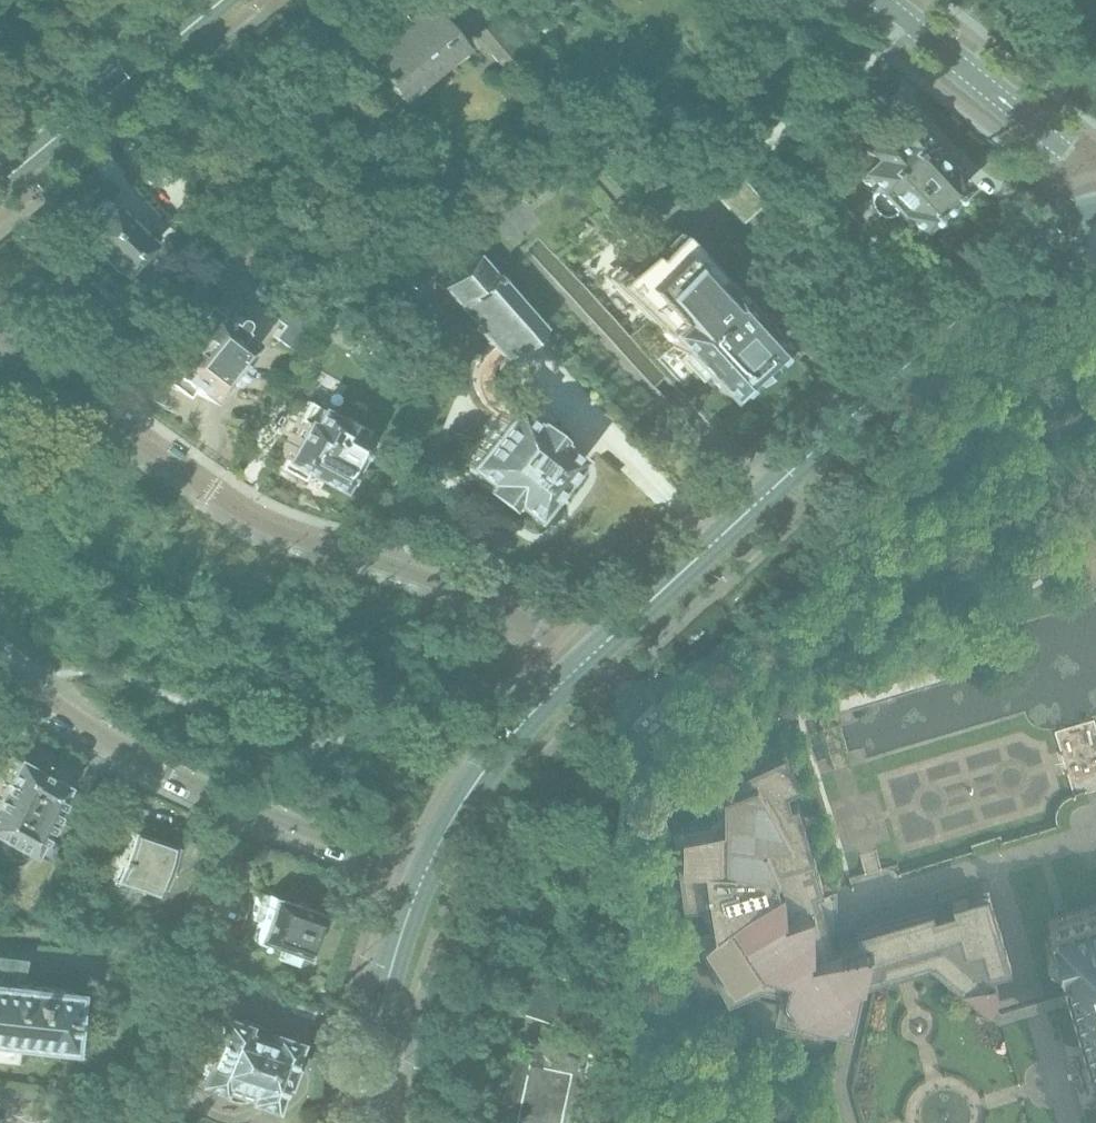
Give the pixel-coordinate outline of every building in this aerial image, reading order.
[(462,48),(423,0),(415,0),(399,14),(404,20),(360,56),(372,71),(372,72),(376,77),(377,77),(397,101),(462,48)] [(521,59),(490,21),(473,34),(504,73),(521,59)] [(960,184),(941,164),(937,168),(931,162),(935,158),(927,149),(923,153),(917,146),(921,142),(903,122),(901,124),(892,115),(857,146),(865,154),(850,168),(853,172),(853,178),(861,186),(867,187),(870,189),(866,193),(865,195),(864,198),(865,202),(866,205),(867,208),(872,213),(875,214),(878,215),(881,215),(884,214),(887,212),(889,211),(892,214),(892,220),(900,228),(905,228),(908,232),(916,225),(920,225),(930,216),(930,212),(940,203),(943,203),(954,194),(954,189),(960,184)] [(703,142),(674,169),(686,182),(689,184),(696,177),(707,188),(728,169),(703,142)] [(707,188),(706,190),(723,209),(738,224),(739,223),(761,203),(759,201),(757,198),(729,168),(728,169),(707,188)] [(558,260),(579,245),(526,188),(504,207),(497,199),(487,208),(494,216),(471,237),(630,410),(671,373),(657,359),(672,347),(673,346),(656,326),(657,325),(651,319),(629,338),(558,260)] [(757,240),(780,219),(761,198),(759,201),(761,203),(739,223),(756,241),(757,240)] [(189,200),(169,221),(197,247),(216,226),(215,226),(213,227),(188,203),(190,201),(189,200)] [(149,243),(105,201),(75,232),(119,274),(122,270),(128,271),(132,267),(131,261),(149,243)] [(754,323),(728,294),(727,295),(710,277),(675,239),(622,287),(651,319),(657,325),(656,326),(673,346),(672,347),(676,351),(672,354),(690,373),(693,369),(697,374),(698,373),(716,392),(770,342),(753,324),(754,323)] [(537,326),(490,271),(489,272),(473,253),(437,285),(491,346),(501,358),(537,326)] [(304,324),(291,314),(299,304),(279,288),(262,310),(282,325),(273,337),(286,347),(304,324)] [(343,312),(350,301),(339,294),(332,305),(343,312)] [(228,361),(246,338),(226,323),(232,315),(218,305),(212,313),(193,298),(175,321),(170,321),(169,321),(163,328),(164,329),(165,333),(147,357),(167,372),(161,380),(174,391),(180,382),(200,397),(218,374),(223,374),(224,374),(229,367),(228,366),(228,361)] [(312,353),(330,322),(333,315),(321,307),(300,346),(312,353)] [(554,429),(533,412),(528,418),(527,418),(526,420),(503,402),(497,397),(494,393),(491,388),(489,382),(489,377),(490,371),(493,366),(496,361),(501,358),(491,346),(485,351),(480,357),(477,364),(474,371),(474,378),(474,386),(476,393),(480,400),(484,406),(490,411),(494,414),(457,462),(461,466),(463,469),(474,477),(477,478),(479,479),(475,484),(499,503),(503,498),(525,515),(550,483),(551,484),(558,483),(567,470),(567,464),(572,455),(549,438),(550,436),(549,435),(554,429)] [(333,486),(360,438),(342,428),(345,422),(305,400),(295,418),(299,420),(278,456),(333,486)] [(621,753),(612,745),(602,757),(611,764),(621,753)] [(719,803),(708,814),(691,816),(681,817),(674,818),(681,870),(682,880),(685,900),(702,899),(710,915),(712,917),(696,925),(729,994),(762,978),(782,984),(777,1009),(830,1021),(846,1024),(853,1026),(864,976),(931,956),(932,957),(988,1003),(998,1014),(1006,1012),(1050,1000),(1069,994),(1085,1047),(1095,1084),(1095,909),(1067,917),(1059,920),(1048,923),(1052,936),(1050,937),(1045,945),(1048,955),(1055,959),(1058,958),(1066,985),(1047,991),(1001,1005),(993,997),(999,990),(994,972),(989,966),(1009,962),(987,887),(952,897),(953,904),(934,910),(932,903),(868,922),(871,930),(834,940),(834,939),(831,931),(821,895),(818,886),(823,882),(812,846),(810,840),(796,796),(790,799),(785,782),(798,777),(785,747),(709,784),(719,803)] [(56,783),(26,767),(7,756),(7,757),(3,754),(0,755),(0,862),(1,861),(3,862),(8,863),(13,863),(18,862),(22,858),(25,854),(32,843),(45,820),(37,816),(56,783)] [(141,831),(144,824),(134,820),(131,828),(141,831)] [(161,889),(175,847),(165,844),(165,843),(125,829),(124,832),(119,830),(114,844),(120,846),(108,880),(148,893),(151,885),(161,889)] [(301,957),(317,912),(266,894),(265,896),(256,892),(247,918),(256,921),(250,940),(281,951),(278,961),(294,967),(298,956),(301,957)] [(69,990),(0,983),(0,1043),(63,1049),(69,990)] [(310,1020),(314,1010),(295,1003),(291,1014),(310,1020)] [(279,1065),(287,1040),(261,1031),(263,1028),(239,1020),(238,1023),(212,1014),(211,1018),(205,1016),(194,1047),(187,1045),(179,1070),(187,1073),(184,1080),(212,1089),(215,1082),(243,1091),(241,1099),(264,1107),(273,1082),(276,1083),(282,1066),(279,1065)] [(520,1122),(561,1122),(570,1073),(531,1065),(520,1122)]
